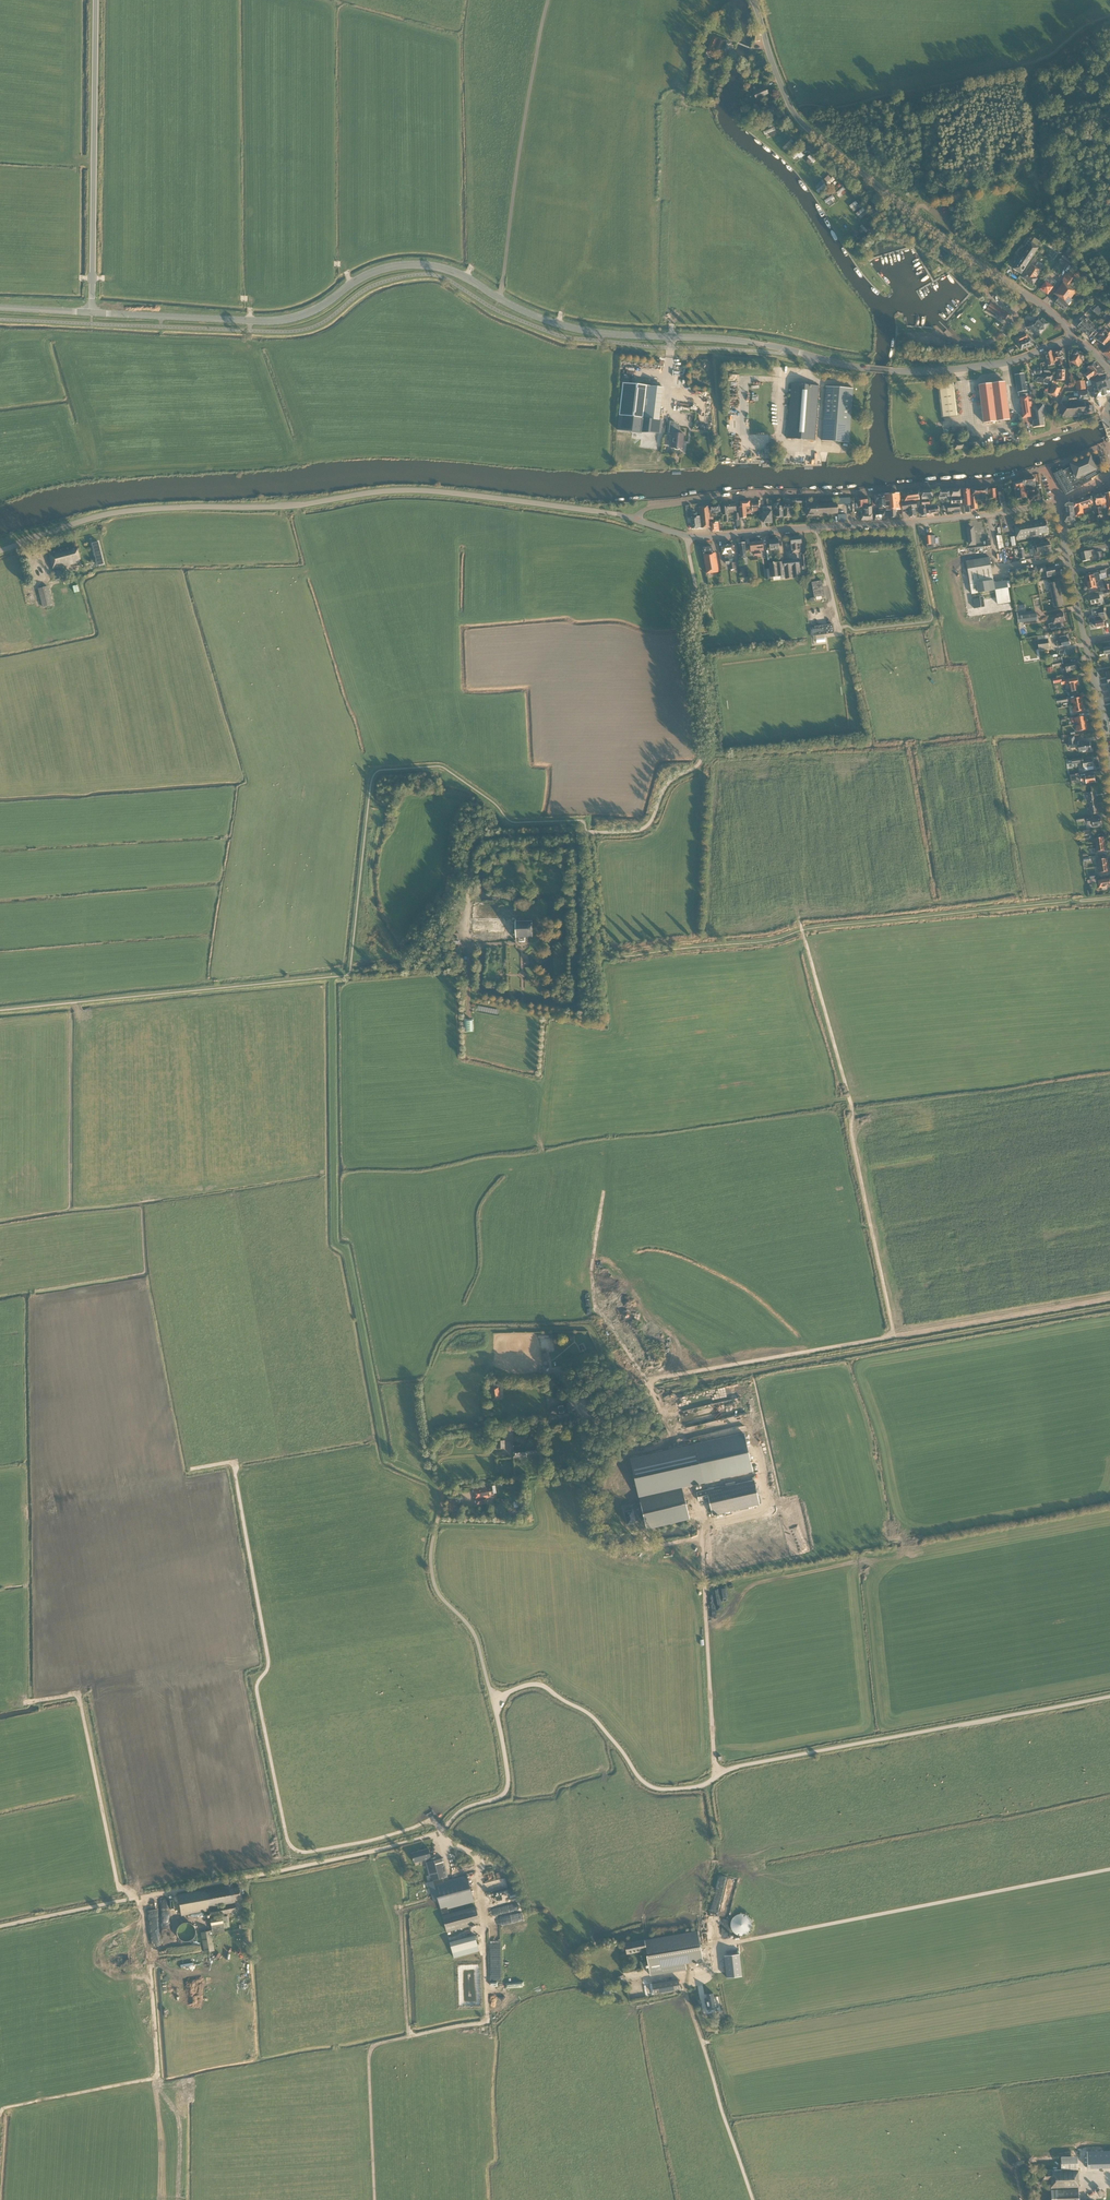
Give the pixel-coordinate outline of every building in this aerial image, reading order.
[(762,88),(761,85),(753,88),(754,93),(753,93),(756,100),(769,94),(766,87),(762,88)] [(777,113),(774,105),(767,108),(770,115),(777,113)] [(783,147),(788,152),(794,146),(790,141),(783,147)] [(800,150),(792,157),(795,159),(802,152),(800,150)] [(811,154),(808,156),(810,160),(808,161),(810,165),(816,162),(811,154)] [(830,185),(836,179),(833,176),(832,178),(829,175),(824,179),(830,185)] [(819,192),(828,186),(823,180),(819,183),(821,187),(817,190),(819,192)] [(839,195),(846,189),(844,186),(837,192),(839,195)] [(850,205),(854,211),(860,207),(856,201),(850,205)] [(874,218),(881,211),(876,206),(869,213),(874,218)] [(858,216),(864,211),(862,208),(856,214),(858,216)] [(864,225),(859,229),(863,235),(868,231),(864,225)] [(1020,259),(1013,269),(1021,275),(1038,248),(1042,243),(1045,238),(1042,236),(1038,242),(1039,242),(1036,247),(1030,243),(1028,242),(1024,247),(1025,247),(1018,257),(1020,259)] [(1074,257),(1066,251),(1060,260),(1068,265),(1072,260),(1071,260),(1074,257)] [(947,259),(940,254),(937,258),(945,263),(947,259)] [(1039,261),(1036,265),(1041,269),(1045,265),(1039,261)] [(1040,271),(1034,267),(1032,265),(1027,273),(1026,272),(1022,278),(1033,285),(1037,279),(1035,278),(1040,271)] [(1076,275),(1071,271),(1064,282),(1063,282),(1054,294),(1059,298),(1054,304),(1064,311),(1068,306),(1067,305),(1071,300),(1070,299),(1076,292),(1068,286),(1076,275)] [(1044,283),(1040,289),(1047,295),(1056,282),(1052,279),(1052,280),(1047,277),(1043,282),(1044,283)] [(1008,314),(990,303),(987,309),(1004,320),(1008,314)] [(1089,326),(1089,325),(1085,322),(1088,319),(1084,315),(1082,317),(1077,322),(1079,324),(1077,327),(1083,332),(1089,326)] [(1048,324),(1037,316),(1033,322),(1031,321),(1027,327),(1039,336),(1044,330),(1048,324)] [(1018,326),(1022,329),(1023,330),(1024,330),(1027,326),(1021,322),(1018,326)] [(1089,326),(1083,332),(1089,338),(1091,335),(1093,337),(1099,331),(1096,329),(1095,331),(1092,328),(1094,326),(1091,323),(1089,325),(1089,326)] [(1104,329),(1101,331),(1102,332),(1098,337),(1099,338),(1097,340),(1104,346),(1109,338),(1109,337),(1109,335),(1109,333),(1108,331),(1104,329)] [(1030,338),(1029,339),(1026,334),(1016,339),(1021,350),(1033,345),(1030,338)] [(1063,354),(1062,349),(1053,351),(1054,356),(1053,357),(1054,362),(1057,361),(1058,365),(1063,364),(1062,360),(1064,359),(1063,354)] [(1086,356),(1075,350),(1072,355),(1073,356),(1070,362),(1080,368),(1083,361),(1086,356)] [(1054,365),(1051,351),(1045,353),(1047,366),(1054,365)] [(1097,375),(1098,376),(1105,373),(1095,362),(1086,369),(1088,371),(1083,374),(1088,381),(1097,375)] [(1064,370),(1056,370),(1056,375),(1055,375),(1054,378),(1056,379),(1056,380),(1064,380),(1064,370)] [(1105,373),(1098,376),(1089,380),(1093,389),(1095,399),(1109,395),(1109,383),(1109,381),(1105,374),(1105,373)] [(1025,383),(1024,374),(1015,375),(1017,393),(1018,392),(1029,391),(1027,382),(1025,383)] [(1036,381),(1036,383),(1043,384),(1043,383),(1051,384),(1052,375),(1045,374),(1044,379),(1037,377),(1036,379),(1036,381)] [(1086,389),(1085,381),(1075,382),(1076,390),(1086,389)] [(979,385),(984,423),(1009,420),(1005,382),(979,385)] [(623,383),(617,429),(642,432),(643,430),(659,432),(660,420),(659,420),(661,408),(663,388),(623,383)] [(956,416),(952,383),(939,385),(943,417),(956,416)] [(819,386),(791,384),(787,439),(815,441),(819,386)] [(1060,388),(1052,384),(1048,394),(1056,397),(1060,388)] [(849,443),(850,422),(853,389),(826,387),(824,420),(822,441),(849,443)] [(1088,392),(1087,390),(1077,391),(1078,400),(1089,399),(1088,392)] [(1030,417),(1027,396),(1019,398),(1022,418),(1030,417)] [(1088,406),(1087,402),(1062,404),(1062,415),(1063,415),(1063,418),(1077,417),(1077,413),(1085,412),(1085,415),(1089,414),(1094,413),(1093,406),(1088,406)] [(1043,405),(1036,406),(1038,420),(1033,421),(1034,427),(1044,426),(1043,415),(1044,415),(1043,405)] [(676,422),(671,421),(670,432),(674,433),(672,448),(675,448),(676,449),(679,450),(680,449),(683,449),(685,434),(679,433),(680,427),(676,422)] [(979,448),(978,437),(969,438),(970,449),(979,448)] [(965,441),(965,440),(954,442),(954,443),(954,449),(966,448),(965,441)] [(1103,471),(1099,456),(1090,458),(1090,457),(1071,465),(1071,466),(1063,471),(1061,469),(1053,474),(1065,495),(1073,490),(1073,489),(1076,487),(1076,488),(1091,480),(1091,478),(1103,471)] [(1035,486),(1034,477),(1024,478),(1025,486),(1029,486),(1030,487),(1035,486)] [(1025,487),(1024,479),(1012,483),(1014,489),(1016,499),(1027,497),(1025,487)] [(987,488),(969,489),(971,512),(971,510),(977,509),(977,500),(985,500),(985,494),(987,494),(987,488)] [(932,499),(932,489),(921,490),(922,499),(932,499)] [(950,497),(950,489),(944,490),(938,490),(939,499),(944,498),(945,498),(950,498),(950,497)] [(960,499),(960,489),(950,489),(951,497),(952,504),(961,503),(961,499),(960,499)] [(967,512),(971,512),(969,489),(962,489),(963,496),(964,496),(964,499),(962,499),(963,506),(966,506),(967,512)] [(996,495),(995,489),(989,489),(990,498),(998,498),(998,495),(996,495)] [(1034,493),(1034,489),(1027,490),(1027,494),(1029,494),(1030,501),(1036,500),(1037,501),(1039,500),(1039,499),(1040,499),(1039,492),(1034,493)] [(911,492),(911,491),(903,492),(904,502),(910,501),(919,500),(918,492),(911,492)] [(884,494),(885,508),(885,511),(889,510),(890,518),(896,518),(896,510),(901,509),(900,497),(898,497),(898,496),(897,493),(884,494)] [(885,508),(884,494),(874,495),(875,504),(878,504),(879,509),(885,508)] [(1108,507),(1105,494),(1095,495),(1097,505),(1101,505),(1102,509),(1108,507)] [(1093,504),(1092,496),(1074,502),(1074,504),(1072,504),(1070,503),(1068,504),(1067,504),(1068,504),(1066,505),(1066,506),(1066,507),(1067,514),(1064,514),(1065,522),(1075,521),(1075,517),(1084,516),(1083,509),(1088,507),(1088,505),(1093,504)] [(868,505),(867,497),(858,498),(859,507),(863,507),(863,505),(868,505)] [(750,507),(750,501),(740,501),(740,507),(739,507),(740,518),(746,518),(745,507),(750,507)] [(917,508),(916,501),(901,504),(902,512),(907,512),(908,515),(909,515),(910,517),(916,516),(914,508),(917,508)] [(838,513),(837,503),(826,504),(818,504),(818,503),(806,504),(807,518),(812,518),(812,516),(819,516),(819,515),(827,514),(838,513)] [(736,512),(735,504),(727,504),(727,507),(722,507),(723,515),(725,515),(725,522),(728,522),(728,513),(736,512)] [(780,504),(773,504),(773,509),(776,510),(776,517),(783,517),(783,510),(783,506),(780,506),(780,504)] [(793,505),(783,504),(783,510),(784,510),(784,517),(790,517),(791,517),(791,515),(792,515),(792,511),(793,511),(793,505)] [(928,504),(925,505),(926,514),(929,514),(938,512),(938,507),(937,504),(934,504),(934,506),(931,506),(929,507),(928,504)] [(960,513),(959,504),(947,505),(948,512),(953,511),(953,514),(960,513)] [(719,507),(719,505),(710,505),(710,513),(721,512),(721,507),(719,507)] [(711,528),(709,506),(699,507),(700,516),(692,517),(691,517),(692,529),(702,528),(711,528)] [(872,514),(872,507),(865,507),(865,511),(861,511),(861,514),(861,520),(872,520),(872,514)] [(883,512),(883,509),(878,510),(874,511),(875,521),(878,520),(881,520),(881,518),(885,518),(885,512),(883,512)] [(1037,522),(1037,519),(1026,521),(1019,522),(1014,523),(1017,541),(1039,537),(1038,535),(1041,534),(1041,533),(1048,533),(1046,520),(1037,522)] [(719,531),(718,523),(711,523),(711,532),(719,531)] [(935,544),(934,535),(926,536),(927,548),(933,548),(933,544),(935,544)] [(790,560),(783,561),(783,562),(784,562),(785,579),(801,577),(799,559),(801,559),(801,555),(801,553),(800,543),(801,543),(801,537),(790,538),(791,544),(790,544),(791,552),(789,552),(790,560)] [(780,554),(778,539),(769,540),(770,550),(773,550),(774,554),(780,554)] [(98,563),(92,541),(86,543),(91,565),(98,563)] [(1050,550),(1048,541),(1035,544),(1036,548),(1032,549),(1034,557),(1040,556),(1039,552),(1050,550)] [(746,558),(744,543),(739,544),(740,555),(739,555),(739,559),(743,558),(744,565),(748,564),(747,558),(746,558)] [(729,559),(727,545),(722,545),(722,547),(721,547),(722,555),(725,555),(726,565),(729,564),(729,559)] [(45,553),(43,546),(33,549),(34,555),(45,553)] [(716,553),(712,553),(711,546),(703,548),(703,554),(706,574),(708,575),(709,573),(719,572),(716,553)] [(71,549),(71,547),(48,553),(53,570),(72,565),(72,567),(79,566),(78,563),(79,563),(78,560),(80,560),(77,547),(71,549)] [(1092,556),(1091,550),(1081,553),(1083,562),(1090,560),(1090,556),(1092,556)] [(1103,559),(1102,552),(1095,553),(1097,561),(1103,559)] [(783,562),(769,564),(771,577),(781,576),(781,579),(785,579),(784,562),(783,562)] [(993,580),(991,565),(967,569),(971,594),(977,593),(995,590),(996,598),(997,604),(1010,603),(1009,596),(1008,589),(1010,588),(1009,580),(995,582),(995,580),(993,580)] [(1044,565),(1038,567),(1038,571),(1039,572),(1045,571),(1047,577),(1055,575),(1054,566),(1045,568),(1044,565)] [(1094,574),(1094,576),(1086,577),(1087,583),(1095,581),(1100,580),(1099,573),(1094,574)] [(824,596),(821,581),(812,583),(814,597),(824,596)] [(1087,583),(1088,589),(1099,587),(1100,591),(1106,590),(1109,590),(1109,586),(1109,585),(1104,586),(1103,583),(1100,583),(1100,582),(1096,583),(1095,581),(1087,583)] [(1048,584),(1050,592),(1059,590),(1057,582),(1048,584)] [(54,584),(36,589),(38,599),(44,597),(45,600),(51,599),(50,595),(57,594),(54,584)] [(1050,592),(1052,600),(1060,598),(1059,590),(1050,592)] [(1101,605),(1099,595),(1090,597),(1092,605),(1097,603),(1098,606),(1101,605)] [(1062,606),(1060,598),(1052,600),(1054,608),(1062,606)] [(1106,620),(1104,608),(1098,609),(1099,616),(1095,617),(1097,628),(1105,626),(1104,621),(1106,620)] [(1018,623),(1027,622),(1032,621),(1037,621),(1036,614),(1035,611),(1017,613),(1017,616),(1018,623)] [(1053,624),(1049,625),(1050,628),(1054,627),(1056,627),(1056,629),(1063,628),(1062,628),(1060,622),(1066,621),(1064,613),(1052,615),(1053,624)] [(833,633),(832,624),(814,626),(815,629),(811,630),(812,636),(833,633)] [(1069,639),(1068,634),(1057,636),(1058,640),(1057,640),(1055,641),(1056,646),(1058,648),(1063,646),(1070,645),(1069,639)] [(1048,639),(1048,635),(1038,636),(1038,641),(1039,650),(1050,648),(1048,639)] [(1063,661),(1052,663),(1053,667),(1061,665),(1062,669),(1063,670),(1067,669),(1067,673),(1071,673),(1070,670),(1076,669),(1074,662),(1066,664),(1063,664),(1063,661)] [(1079,685),(1078,677),(1069,679),(1064,680),(1065,684),(1070,683),(1072,691),(1077,690),(1076,685),(1079,685)] [(1074,703),(1074,706),(1083,704),(1082,697),(1071,699),(1071,703),(1074,703)] [(1083,704),(1074,706),(1075,708),(1072,709),(1073,713),(1084,711),(1083,704)] [(1077,722),(1078,724),(1086,723),(1085,716),(1074,718),(1075,722),(1077,722)] [(1087,730),(1086,723),(1078,724),(1078,727),(1076,728),(1076,732),(1087,730)] [(1076,742),(1072,742),(1069,743),(1070,746),(1070,748),(1079,747),(1079,752),(1083,751),(1083,752),(1085,752),(1087,752),(1086,751),(1091,750),(1090,743),(1079,744),(1078,742),(1076,742)] [(1083,760),(1083,758),(1072,759),(1072,764),(1079,763),(1080,770),(1084,769),(1084,767),(1093,766),(1092,759),(1083,760)] [(1096,782),(1095,775),(1085,776),(1086,777),(1081,777),(1081,781),(1086,780),(1087,783),(1096,782)] [(1088,796),(1088,800),(1096,799),(1095,792),(1086,793),(1086,796),(1088,796)] [(1097,806),(1096,799),(1088,800),(1087,800),(1087,803),(1089,803),(1089,807),(1097,806)] [(1089,807),(1088,807),(1088,810),(1090,810),(1090,815),(1098,813),(1097,806),(1089,807)] [(1102,826),(1101,818),(1093,819),(1092,818),(1087,819),(1088,824),(1093,823),(1094,827),(1102,826)] [(1105,844),(1096,845),(1097,848),(1092,848),(1093,852),(1106,850),(1105,844)] [(1109,871),(1108,865),(1099,866),(1100,869),(1098,869),(1098,873),(1109,871)] [(1098,880),(1099,888),(1102,887),(1102,889),(1103,890),(1106,890),(1107,889),(1107,887),(1109,886),(1109,879),(1098,880)] [(495,902),(474,903),(475,942),(500,941),(506,941),(506,940),(516,940),(516,938),(516,921),(516,918),(506,918),(506,917),(495,917),(495,902)] [(532,921),(516,921),(516,938),(519,938),(519,941),(520,942),(524,942),(525,941),(525,937),(532,937),(532,921)] [(606,1391),(611,1388),(607,1381),(601,1384),(606,1391)] [(499,1398),(498,1387),(491,1388),(492,1399),(499,1398)] [(587,1415),(584,1397),(578,1398),(578,1401),(578,1402),(582,1423),(588,1422),(588,1421),(594,1420),(592,1414),(587,1415)] [(718,1407),(721,1419),(709,1422),(710,1426),(715,1425),(717,1431),(743,1425),(739,1407),(742,1407),(741,1403),(732,1405),(731,1399),(718,1403),(719,1406),(718,1407)] [(568,1412),(566,1402),(559,1403),(560,1405),(550,1407),(552,1415),(568,1412)] [(745,1433),(627,1460),(635,1496),(753,1469),(745,1433)] [(506,1448),(505,1440),(495,1441),(495,1442),(493,1442),(493,1444),(495,1444),(495,1451),(504,1450),(504,1448),(506,1448)] [(522,1447),(522,1442),(513,1443),(514,1458),(527,1457),(526,1454),(532,1454),(532,1453),(536,1453),(536,1447),(526,1448),(526,1447),(522,1447)] [(618,1490),(627,1487),(624,1476),(614,1479),(618,1490)] [(721,1487),(697,1492),(699,1501),(709,1499),(712,1514),(759,1503),(754,1481),(754,1480),(735,1484),(735,1482),(726,1484),(726,1486),(721,1487)] [(490,1486),(490,1484),(473,1487),(477,1504),(487,1502),(486,1497),(489,1497),(489,1495),(494,1494),(492,1486),(490,1486)] [(682,1487),(639,1498),(640,1503),(644,1519),(647,1529),(690,1519),(682,1488),(682,1487)] [(632,1509),(624,1511),(627,1524),(628,1524),(629,1525),(633,1524),(632,1523),(636,1522),(634,1516),(641,1514),(638,1503),(631,1505),(632,1509)] [(431,1858),(428,1848),(411,1853),(414,1862),(425,1859),(431,1881),(433,1881),(447,1931),(480,1922),(476,1907),(449,1914),(448,1909),(474,1901),(467,1875),(443,1881),(443,1878),(448,1877),(443,1858),(431,1861),(430,1858),(431,1858)] [(736,1889),(738,1878),(733,1877),(731,1886),(728,1886),(727,1893),(734,1894),(735,1889),(736,1889)] [(232,1885),(231,1882),(226,1883),(226,1886),(178,1895),(181,1915),(208,1910),(209,1917),(236,1912),(234,1902),(235,1902),(235,1901),(237,1901),(237,1899),(241,1898),(240,1887),(233,1888),(232,1885)] [(170,1910),(159,1911),(161,1936),(172,1935),(170,1910)] [(751,1934),(751,1914),(736,1914),(735,1934),(751,1934)] [(224,1931),(221,1916),(210,1918),(212,1933),(224,1931)] [(178,1924),(179,1938),(194,1936),(192,1922),(178,1924)] [(215,1950),(211,1930),(201,1932),(204,1952),(215,1950)] [(697,1931),(645,1940),(644,1939),(625,1943),(627,1954),(646,1950),(650,1975),(686,1969),(685,1962),(702,1959),(697,1931)] [(478,1946),(475,1935),(450,1941),(453,1952),(478,1946)] [(624,1978),(624,1974),(616,1976),(618,1980),(620,1987),(626,1985),(624,1978)] [(681,1989),(679,1979),(652,1984),(654,1993),(681,1989)] [(714,1993),(707,1994),(708,1998),(706,1999),(708,2010),(719,2008),(717,1997),(715,1997),(714,1993)] [(1087,2151),(1087,2168),(1109,2167),(1109,2150),(1087,2151)] [(1078,2169),(1077,2156),(1060,2156),(1061,2170),(1042,2170),(1042,2178),(1050,2178),(1051,2188),(1051,2199),(1078,2199),(1078,2169)]
